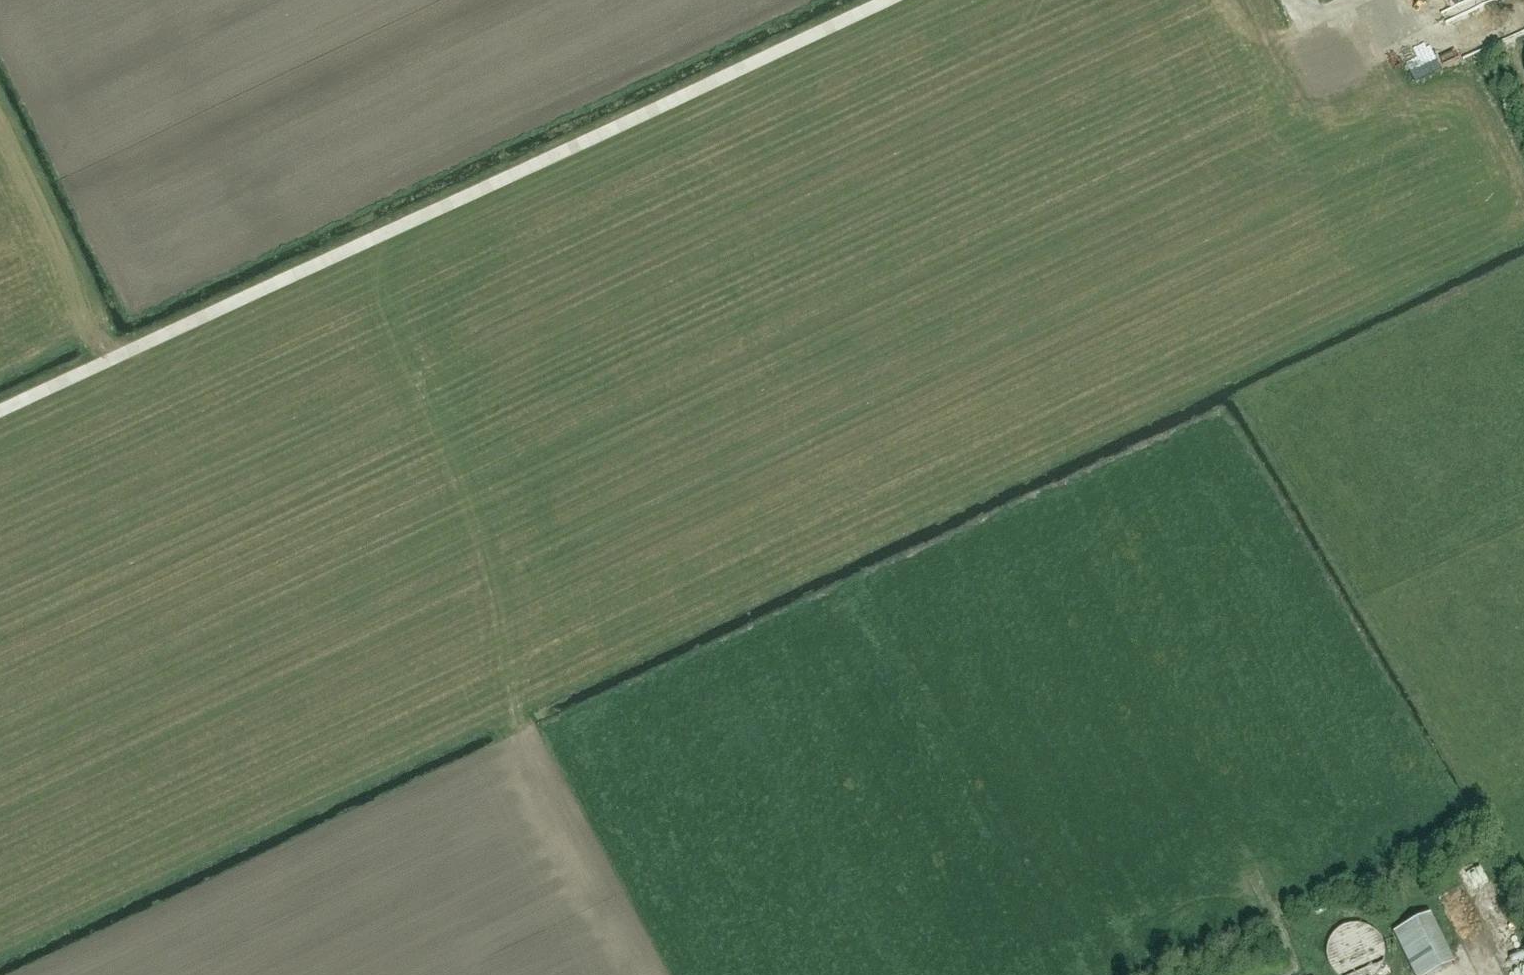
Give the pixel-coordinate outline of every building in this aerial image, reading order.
[(1483,855),(1466,864),(1502,930),(1519,921),(1483,855)] [(1446,885),(1473,941),(1494,931),(1467,875),(1446,885)] [(1326,933),(1342,970),(1369,958),(1371,964),(1387,957),(1383,949),(1391,946),(1376,911),(1326,933)] [(1453,963),(1428,914),(1392,932),(1414,974),(1430,974),(1453,963)]
